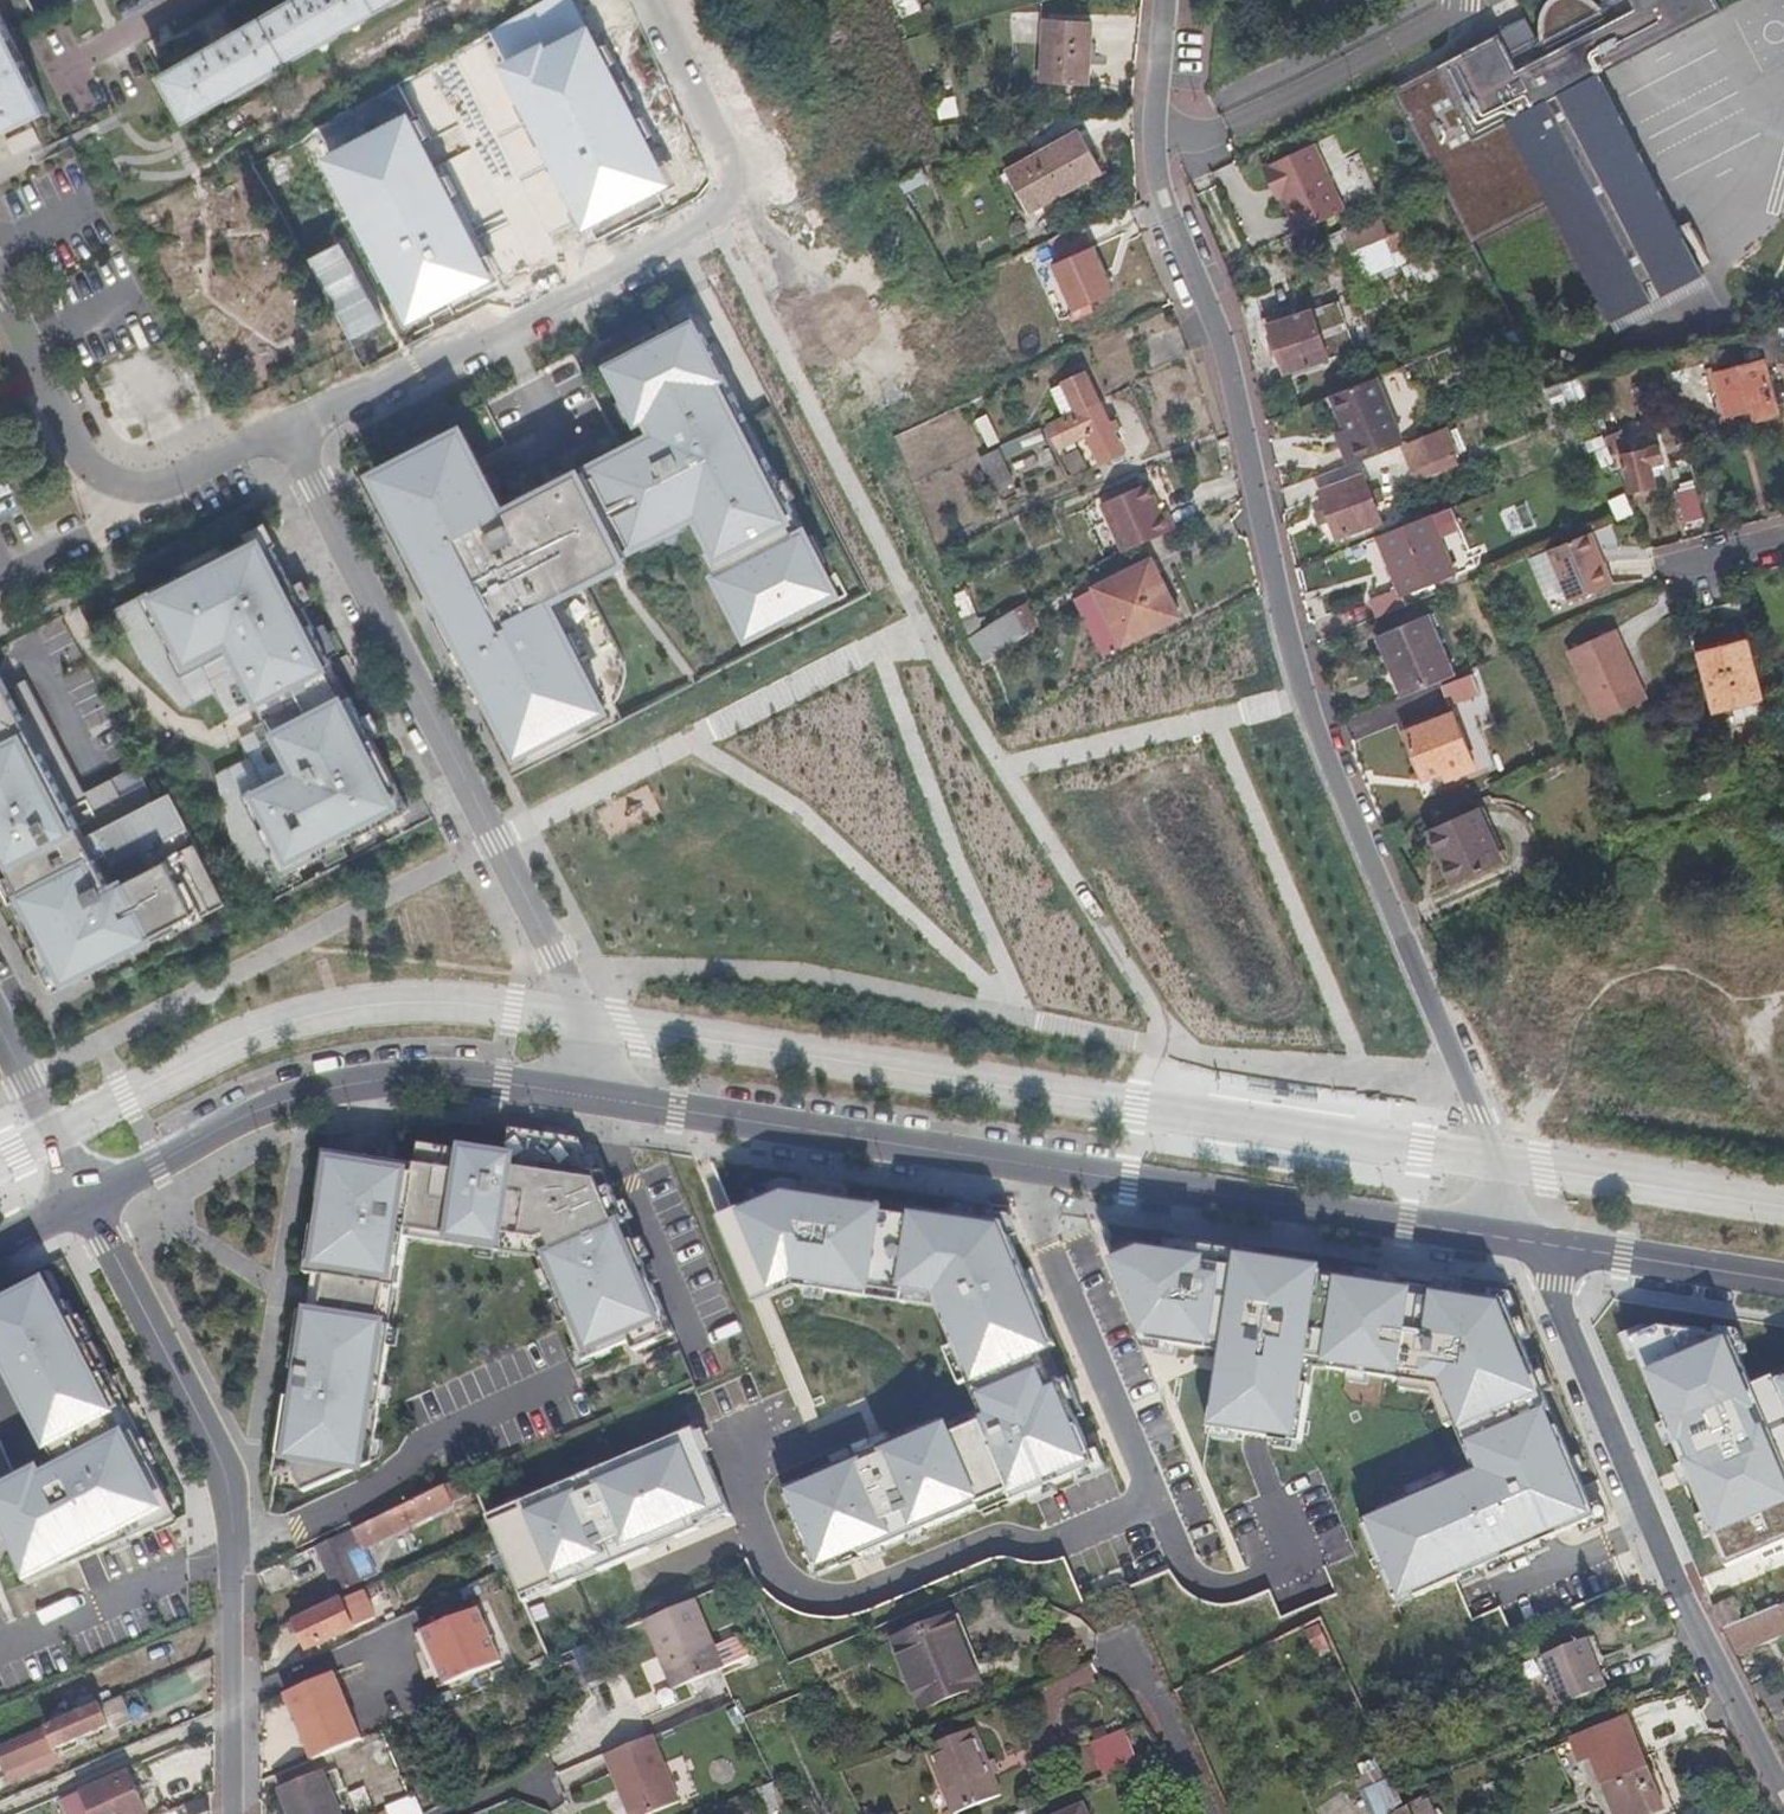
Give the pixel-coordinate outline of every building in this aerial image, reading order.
[(379,0),(267,0),(153,55),(174,98),(379,0)] [(1470,263),(1549,223),(1602,327),(1642,306),(1634,290),(1645,285),(1653,301),(1693,281),(1591,79),(1714,17),(1706,0),(1609,0),(1596,6),(1589,10),(1581,3),(1574,0),(1555,0),(1553,1),(1547,4),(1541,10),(1537,16),(1535,24),(1535,32),(1536,39),(1528,43),(1501,57),(1491,37),(1417,75),(1421,83),(1414,87),(1410,78),(1392,88),(1396,96),(1389,100),(1384,92),(1383,92),(1470,263)] [(3,138),(49,117),(5,26),(0,15),(0,132),(3,138)] [(1089,21),(1044,19),(1041,79),(1086,82),(1089,21)] [(1491,37),(1501,57),(1528,43),(1518,23),(1491,37)] [(1410,78),(1414,87),(1421,83),(1417,75),(1410,78)] [(1384,92),(1389,100),(1396,96),(1392,88),(1384,92)] [(956,95),(936,99),(940,118),(960,115),(956,95)] [(15,151),(40,141),(35,127),(10,137),(15,151)] [(1077,134),(1004,173),(1025,213),(1098,174),(1077,134)] [(1307,144),(1258,169),(1268,189),(1273,187),(1278,198),(1295,233),(1340,211),(1307,144)] [(1273,187),(1268,189),(1273,200),(1278,198),(1273,187)] [(1337,236),(1351,268),(1395,248),(1400,246),(1393,230),(1377,237),(1370,221),(1337,236)] [(1400,246),(1395,248),(1399,259),(1415,253),(1411,242),(1400,246)] [(1092,245),(1051,263),(1072,310),(1113,292),(1092,245)] [(1634,290),(1642,306),(1653,301),(1645,285),(1634,290)] [(697,336),(705,333),(695,312),(687,316),(697,336)] [(1306,312),(1264,326),(1281,374),(1341,353),(1334,334),(1316,340),(1306,312)] [(455,622),(523,754),(610,710),(604,699),(610,695),(626,687),(629,674),(628,662),(587,582),(629,561),(625,553),(702,513),(719,548),(709,553),(738,610),(746,606),(759,632),(817,603),(813,595),(835,584),(808,533),(800,537),(789,515),(797,511),(769,457),(761,461),(742,424),(750,420),(726,374),(718,378),(709,359),(717,355),(712,345),(705,333),(697,336),(687,316),(661,330),(638,342),(628,347),(632,355),(612,365),(642,423),(655,416),(663,432),(648,440),(609,461),(613,469),(569,492),(564,484),(509,513),(470,438),(451,448),(447,440),(387,471),(398,491),(389,495),(434,582),(426,586),(447,626),(455,622)] [(1783,368),(1783,359),(1776,329),(1756,334),(1764,367),(1716,380),(1727,423),(1754,416),(1756,426),(1778,421),(1766,373),(1783,368)] [(612,365),(632,355),(628,347),(608,357),(612,365)] [(717,355),(709,359),(718,378),(726,374),(717,355)] [(1060,379),(1074,410),(1046,423),(1063,461),(1092,448),(1101,469),(1124,459),(1084,369),(1060,379)] [(1601,448),(1611,471),(1622,468),(1629,494),(1658,488),(1653,464),(1663,462),(1660,446),(1623,454),(1615,435),(1604,440),(1582,390),(1616,381),(1613,371),(1570,382),(1601,448)] [(1399,448),(1401,447),(1373,377),(1327,395),(1341,429),(1346,441),(1336,445),(1345,468),(1399,448)] [(769,457),(750,420),(742,424),(761,461),(769,457)] [(1007,458),(1045,442),(1039,429),(979,454),(994,490),(1016,481),(1007,458)] [(1336,445),(1346,441),(1341,429),(1331,433),(1336,445)] [(451,448),(470,438),(466,430),(447,440),(451,448)] [(1401,447),(1399,448),(1409,473),(1451,457),(1442,432),(1401,447)] [(569,492),(613,469),(609,461),(568,482),(564,484),(569,492)] [(389,495),(398,491),(387,471),(379,475),(389,495)] [(1317,493),(1326,513),(1328,519),(1336,538),(1379,521),(1362,476),(1317,493)] [(1123,553),(1172,528),(1162,509),(1157,512),(1143,484),(1100,506),(1123,553)] [(1704,519),(1695,487),(1678,491),(1686,523),(1704,519)] [(808,533),(797,511),(789,515),(800,537),(808,533)] [(1400,598),(1453,577),(1430,515),(1376,537),(1397,590),(1366,602),(1373,620),(1404,607),(1400,598)] [(1583,535),(1595,565),(1601,563),(1589,533),(1583,535)] [(1564,606),(1610,587),(1601,563),(1595,565),(1583,535),(1543,552),(1564,606)] [(300,871),(411,817),(402,799),(385,764),(355,703),(346,707),(329,672),(338,668),(272,536),(148,598),(188,678),(233,656),(258,707),(261,706),(270,725),(278,741),(276,742),(292,775),(246,797),(286,878),(300,871)] [(1110,626),(1092,636),(1094,642),(1099,653),(1101,657),(1179,616),(1149,560),(1091,590),(1110,626)] [(813,595),(817,603),(838,592),(835,584),(813,595)] [(980,636),(960,597),(950,602),(971,641),(977,638),(980,636)] [(188,678),(148,598),(121,612),(148,666),(188,712),(222,698),(233,719),(258,707),(233,656),(188,678)] [(752,636),(759,632),(746,606),(738,610),(752,636)] [(1430,613),(1373,638),(1388,673),(1394,671),(1405,696),(1457,675),(1430,613)] [(980,636),(977,638),(985,651),(1004,640),(996,626),(980,636)] [(1612,630),(1564,650),(1597,722),(1645,701),(1612,630)] [(1010,650),(1004,640),(985,651),(992,662),(1010,650)] [(1746,644),(1701,655),(1715,712),(1760,701),(1746,644)] [(346,684),(338,668),(329,672),(346,707),(355,703),(346,684)] [(229,906),(173,796),(159,803),(141,769),(88,796),(31,682),(14,690),(4,669),(0,670),(0,865),(6,862),(7,864),(13,876),(0,883),(0,884),(51,986),(61,981),(65,989),(229,906)] [(1405,696),(1394,671),(1388,673),(1399,699),(1405,696)] [(1457,682),(1434,692),(1442,711),(1465,701),(1457,682)] [(1450,716),(1402,734),(1422,780),(1440,772),(1445,781),(1473,770),(1450,716)] [(278,741),(270,725),(259,731),(260,734),(244,742),(254,761),(221,778),(233,838),(260,893),(275,885),(280,896),(306,883),(300,871),(286,878),(246,797),(292,775),(276,742),(278,741)] [(1474,808),(1424,830),(1449,886),(1499,863),(1474,808)] [(61,981),(51,986),(55,994),(65,989),(61,981)] [(557,1255),(629,1224),(614,1187),(605,1191),(584,1142),(561,1138),(512,1131),(508,1158),(463,1151),(444,1148),(440,1170),(420,1167),(409,1238),(502,1252),(503,1244),(505,1234),(542,1240),(549,1237),(557,1255)] [(440,1170),(444,1148),(424,1145),(420,1167),(440,1170)] [(342,1166),(343,1155),(328,1153),(326,1163),(342,1166)] [(402,1289),(409,1238),(420,1167),(343,1155),(342,1166),(326,1163),(320,1199),(330,1201),(326,1229),(316,1227),(309,1274),(318,1275),(329,1277),(388,1287),(402,1289)] [(783,1500),(812,1569),(855,1550),(859,1560),(976,1510),(979,1517),(1094,1469),(1073,1421),(1057,1383),(1043,1352),(1052,1348),(1039,1320),(1000,1227),(914,1212),(912,1220),(879,1215),(880,1206),(781,1191),(747,1205),(750,1214),(717,1227),(747,1298),(789,1280),(793,1288),(865,1299),(866,1290),(930,1300),(934,1310),(950,1349),(966,1385),(975,1381),(991,1420),(973,1428),(969,1419),(942,1430),(943,1432),(924,1440),(921,1431),(801,1482),(804,1491),(783,1500)] [(714,1219),(717,1227),(750,1214),(747,1205),(714,1219)] [(912,1220),(914,1212),(880,1206),(879,1215),(912,1220)] [(677,1336),(629,1224),(557,1255),(543,1260),(587,1363),(625,1346),(633,1343),(637,1352),(677,1336)] [(542,1240),(505,1234),(503,1244),(539,1249),(543,1260),(557,1255),(549,1237),(542,1240)] [(1133,1247),(1110,1256),(1115,1267),(1129,1261),(1126,1256),(1144,1248),(1133,1247)] [(1390,1601),(1595,1523),(1557,1432),(1549,1436),(1542,1420),(1551,1416),(1504,1305),(1241,1263),(1239,1274),(1215,1269),(1217,1260),(1144,1248),(1126,1256),(1129,1261),(1115,1267),(1148,1344),(1206,1353),(1207,1345),(1227,1348),(1223,1376),(1215,1374),(1206,1431),(1299,1446),(1311,1370),(1401,1384),(1437,1390),(1453,1428),(1464,1453),(1472,1450),(1483,1477),(1465,1486),(1461,1478),(1376,1514),(1378,1522),(1360,1530),(1390,1601)] [(1241,1263),(1217,1260),(1215,1269),(1239,1274),(1241,1263)] [(323,1316),(329,1277),(318,1275),(312,1314),(323,1316)] [(388,1287),(329,1277),(323,1316),(382,1325),(388,1287)] [(789,1280),(747,1298),(751,1306),(793,1288),(789,1280)] [(23,1580),(155,1530),(168,1525),(157,1503),(164,1499),(166,1498),(134,1434),(124,1439),(112,1415),(121,1410),(67,1304),(58,1309),(46,1286),(0,1310),(0,1353),(10,1372),(11,1371),(19,1387),(18,1388),(57,1464),(18,1484),(0,1449),(0,1526),(23,1580)] [(395,1327),(402,1289),(388,1287),(382,1325),(395,1327)] [(866,1290),(865,1299),(934,1310),(930,1300),(866,1290)] [(382,1325),(323,1316),(312,1314),(303,1312),(280,1455),(291,1457),(296,1470),(306,1492),(374,1464),(395,1327),(382,1325)] [(882,1355),(911,1343),(905,1329),(877,1341),(882,1355)] [(1207,1345),(1206,1353),(1218,1355),(1215,1374),(1223,1376),(1227,1348),(1207,1345)] [(966,1385),(950,1349),(942,1352),(957,1388),(966,1385)] [(1065,1379),(1057,1383),(1073,1421),(1082,1417),(1065,1379)] [(978,1415),(969,1419),(973,1428),(991,1420),(975,1381),(966,1385),(978,1415)] [(1437,1390),(1401,1384),(1399,1393),(1431,1398),(1445,1431),(1453,1428),(1437,1390)] [(134,1434),(121,1410),(112,1415),(124,1439),(134,1434)] [(1551,1416),(1542,1420),(1549,1436),(1557,1432),(1551,1416)] [(921,1431),(924,1440),(943,1432),(942,1430),(939,1423),(921,1431)] [(517,1512),(488,1524),(520,1599),(548,1586),(551,1593),(729,1517),(692,1431),(628,1458),(631,1464),(613,1472),(610,1465),(575,1480),(578,1486),(562,1493),(559,1487),(514,1506),(517,1512)] [(1472,1450),(1464,1453),(1472,1473),(1461,1478),(1465,1486),(1483,1477),(1472,1450)] [(291,1457),(280,1455),(277,1478),(296,1470),(291,1457)] [(628,1458),(610,1465),(613,1472),(631,1464),(628,1458)] [(575,1480),(559,1487),(562,1493),(578,1486),(575,1480)] [(801,1482),(779,1491),(783,1500),(804,1491),(801,1482)] [(449,1507),(456,1504),(448,1487),(315,1553),(338,1599),(376,1580),(363,1554),(451,1510),(449,1507)] [(178,1527),(164,1499),(157,1503),(168,1525),(155,1530),(158,1536),(178,1527)] [(514,1506),(486,1518),(488,1524),(517,1512),(514,1506)] [(855,1550),(812,1569),(816,1578),(859,1560),(855,1550)] [(548,1586),(520,1599),(523,1605),(551,1593),(548,1586)] [(363,1595),(295,1627),(307,1654),(375,1622),(363,1595)] [(670,1693),(722,1672),(694,1603),(644,1624),(670,1693)] [(1721,1630),(1732,1655),(1783,1632),(1783,1623),(1777,1606),(1721,1630)] [(424,1634),(447,1688),(502,1664),(478,1610),(424,1634)] [(973,1688),(943,1621),(886,1646),(917,1714),(973,1688)] [(1564,1708),(1609,1690),(1590,1640),(1545,1658),(1564,1708)] [(589,1692),(577,1664),(560,1671),(572,1699),(589,1692)] [(314,1762),(362,1742),(335,1677),(287,1698),(314,1762)] [(32,1745),(33,1748),(52,1741),(57,1753),(79,1743),(82,1749),(89,1745),(87,1740),(109,1730),(99,1709),(48,1732),(47,1730),(28,1739),(30,1745),(32,1745)] [(1617,1813),(1649,1813),(1665,1807),(1629,1720),(1574,1742),(1582,1763),(1594,1758),(1617,1813)] [(1097,1781),(1130,1766),(1116,1734),(1082,1748),(1097,1781)] [(969,1737),(921,1755),(944,1813),(965,1813),(995,1802),(969,1737)] [(678,1809),(650,1743),(603,1762),(624,1813),(665,1813),(678,1809)] [(36,1757),(33,1748),(32,1745),(30,1745),(14,1751),(19,1764),(36,1757)] [(283,1794),(292,1813),(339,1813),(332,1797),(345,1792),(337,1772),(283,1794)] [(88,1792),(98,1813),(147,1813),(130,1774),(88,1792)] [(357,1813),(373,1807),(365,1787),(349,1793),(357,1813)] [(441,1808),(432,1787),(387,1805),(391,1813),(426,1813),(441,1808)]
